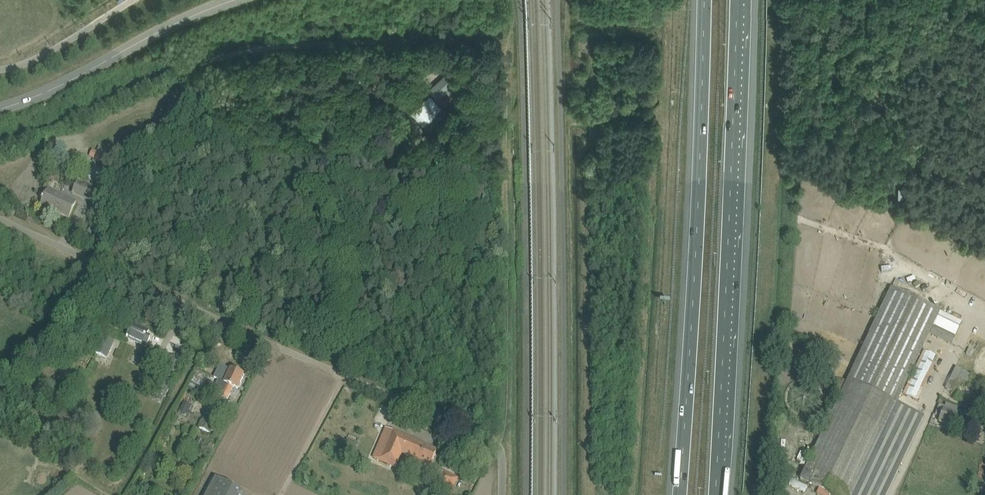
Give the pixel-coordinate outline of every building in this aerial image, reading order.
[(454,68),(444,77),(446,79),(453,87),(461,80),(458,77),(461,74),(455,67),(454,68)] [(446,79),(433,91),(440,99),(453,87),(446,79)] [(458,96),(453,91),(443,100),(447,105),(458,96)] [(415,109),(412,112),(413,113),(424,125),(428,130),(431,129),(437,124),(431,117),(441,108),(434,100),(430,96),(425,100),(419,105),(417,103),(414,107),(415,109)] [(103,162),(106,156),(92,149),(89,155),(103,162)] [(94,204),(101,190),(78,179),(72,193),(94,204)] [(41,205),(69,218),(76,201),(49,188),(45,196),(41,205)] [(902,190),(902,198),(911,198),(911,190),(902,190)] [(95,229),(91,236),(101,240),(104,233),(95,229)] [(800,479),(834,494),(886,494),(924,415),(897,402),(901,393),(922,349),(926,342),(929,334),(952,345),(955,337),(933,326),(933,325),(955,336),(962,321),(940,311),(923,303),(891,288),(891,289),(847,382),(841,379),(838,378),(831,393),(834,394),(833,395),(839,398),(800,479)] [(949,308),(947,312),(964,319),(966,315),(949,308)] [(127,338),(146,347),(150,338),(147,336),(149,331),(133,324),(127,338)] [(113,342),(103,337),(96,353),(106,358),(113,342)] [(120,351),(117,358),(123,360),(125,353),(120,351)] [(921,403),(938,356),(926,352),(908,398),(921,403)] [(941,376),(948,362),(943,360),(937,374),(941,376)] [(224,367),(212,392),(215,393),(228,399),(230,394),(233,387),(234,387),(238,389),(240,384),(244,375),(231,368),(231,369),(224,367)] [(946,388),(952,391),(958,378),(967,383),(971,375),(962,371),(956,367),(946,388)] [(156,392),(165,396),(170,385),(161,381),(156,392)] [(184,401),(181,407),(189,411),(192,405),(184,401)] [(956,414),(944,409),(945,406),(939,404),(935,415),(941,417),(939,422),(952,427),(956,414)] [(208,409),(199,427),(210,433),(219,415),(208,409)] [(223,416),(220,422),(227,425),(229,420),(223,416)] [(392,430),(386,428),(373,458),(396,467),(402,453),(431,466),(437,450),(392,430)] [(347,439),(339,455),(350,460),(358,444),(347,439)] [(462,440),(457,450),(466,454),(471,444),(462,440)] [(444,470),(438,481),(453,489),(458,478),(444,470)] [(216,477),(206,494),(247,494),(216,477)]
